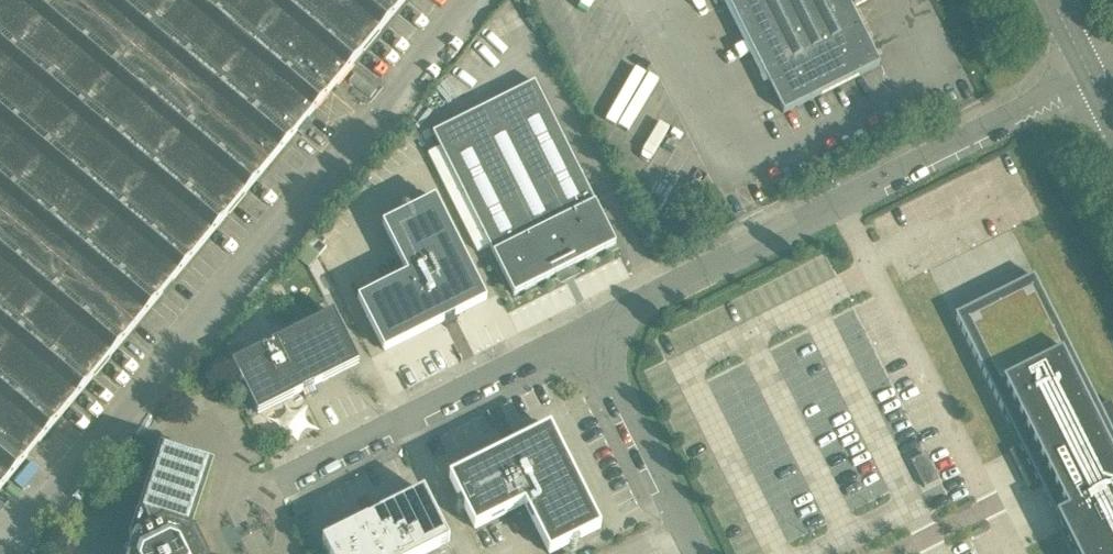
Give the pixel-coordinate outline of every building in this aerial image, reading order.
[(406,0),(0,0),(0,491),(406,0)] [(784,114),(881,65),(852,9),(870,0),(726,0),(784,114)] [(571,268),(615,245),(535,84),(433,135),(514,296),(559,273),(561,277),(564,278),(572,274),(572,271),(571,268)] [(455,318),(485,303),(436,203),(385,229),(409,278),(360,302),(385,353),(443,324),(446,329),(458,324),(455,318)] [(323,247),(326,243),(318,236),(308,248),(320,258),(327,249),(323,247)] [(1110,402),(1101,406),(1036,276),(955,316),(1019,447),(1009,452),(1023,481),(1029,479),(1034,476),(1062,531),(1073,553),(1112,553),(1112,409),(1110,402)] [(313,390),(358,367),(333,317),(232,366),(257,417),(301,395),(304,401),(316,395),(313,390)] [(597,530),(548,430),(518,445),(516,440),(504,446),(506,451),(449,480),(474,530),(523,506),(547,553),(548,553),(597,530)] [(214,473),(158,454),(129,546),(133,548),(132,553),(198,553),(192,542),(214,473)] [(925,455),(911,462),(924,488),(938,481),(925,455)] [(446,544),(421,494),(378,516),(379,519),(378,526),(376,527),(389,553),(427,553),(446,544)] [(367,525),(366,522),(322,544),(327,553),(389,553),(376,527),(374,528),(367,525)]
